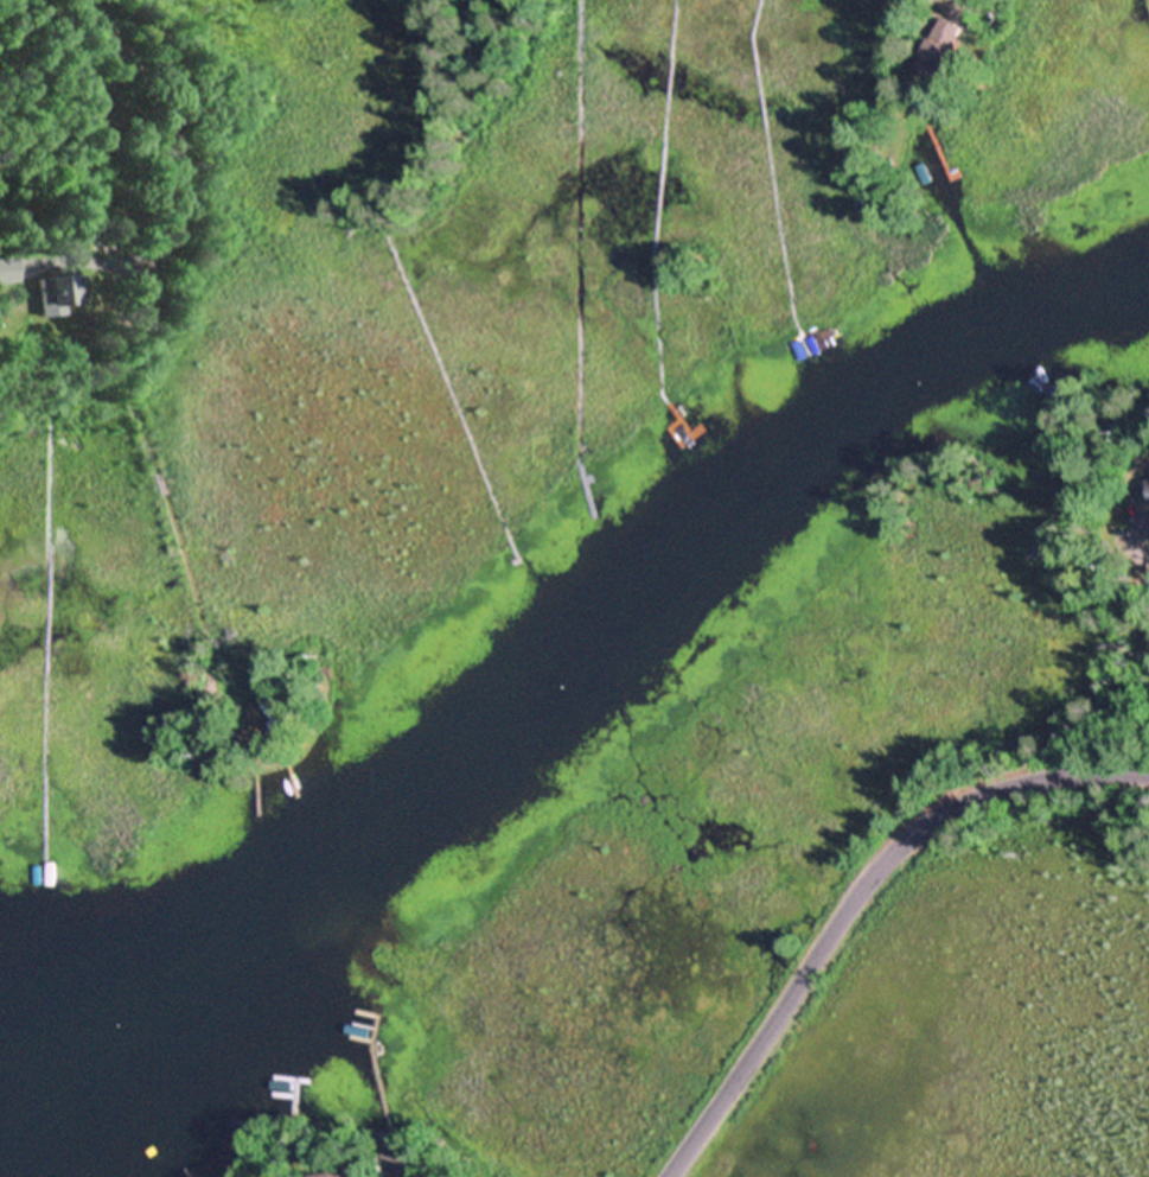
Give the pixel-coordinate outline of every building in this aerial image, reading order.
[(968,24),(946,70),(926,61),(947,14),(968,24)] [(11,275),(0,275),(0,266),(11,265),(11,275)] [(78,300),(76,275),(33,277),(35,317),(60,315),(59,301),(78,300)] [(76,292),(74,327),(28,324),(31,303),(53,304),(55,297),(59,298),(60,291),(76,292)] [(398,1164),(383,1168),(378,1145),(394,1141),(398,1164)]
